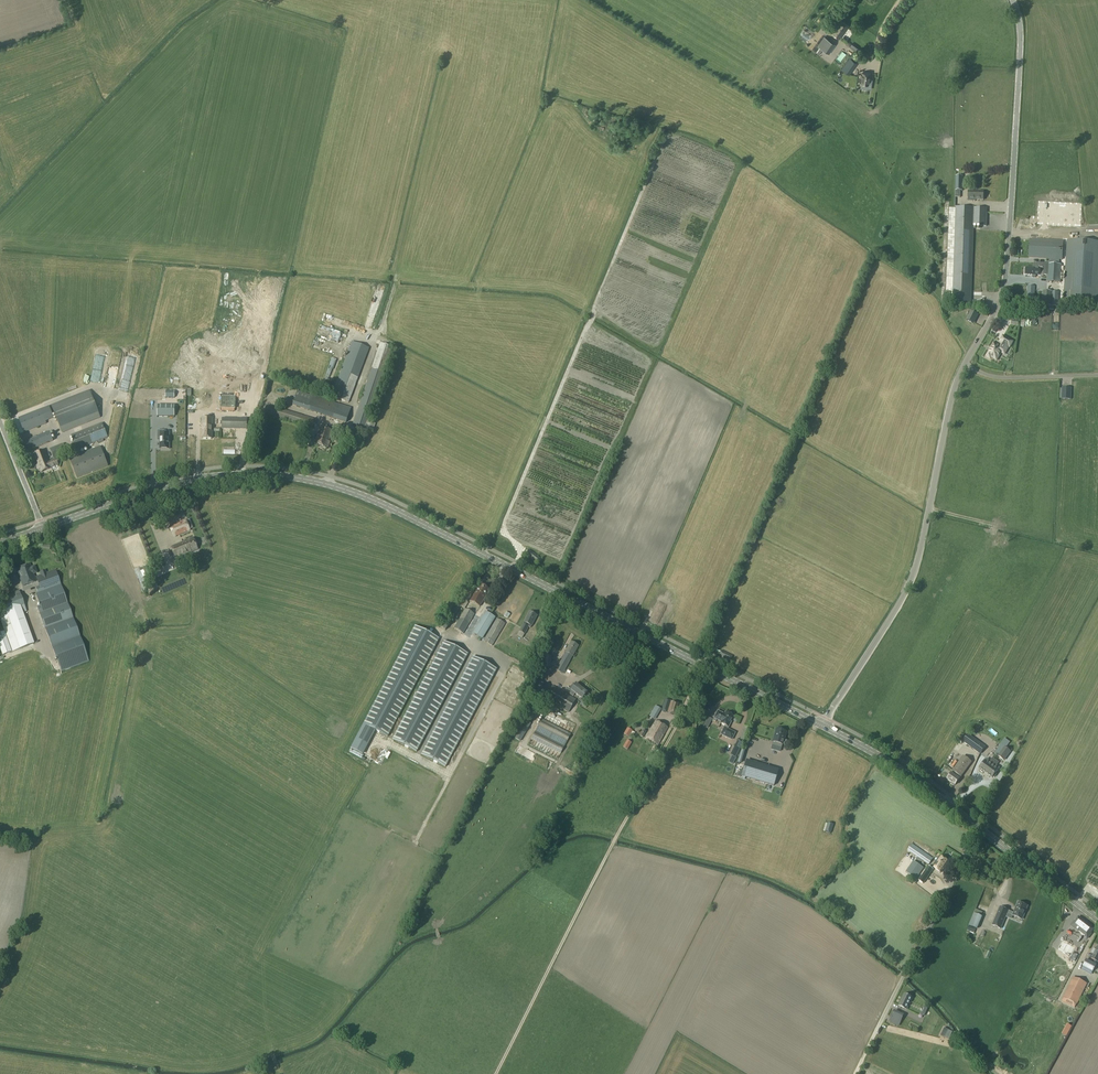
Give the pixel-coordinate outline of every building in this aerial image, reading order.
[(840,39),(848,27),(839,20),(830,32),(840,39)] [(818,46),(829,54),(835,45),(824,37),(818,46)] [(845,66),(838,77),(844,81),(852,71),(845,66)] [(860,87),(867,89),(868,82),(871,83),(872,79),(870,79),(870,74),(861,72),(859,83),(861,83),(860,87)] [(774,97),(769,102),(773,106),(778,101),(774,97)] [(1081,204),(1038,201),(1037,224),(1079,226),(1081,204)] [(956,207),(953,303),(970,303),(973,226),(986,226),(987,208),(956,207)] [(1030,240),(1029,258),(1062,260),(1063,242),(1030,240)] [(1064,301),(1097,303),(1097,243),(1067,241),(1064,301)] [(1035,275),(1047,276),(1048,265),(1045,265),(1045,264),(1034,264),(1034,268),(1026,268),(1026,269),(1025,269),(1024,273),(1025,274),(1026,274),(1026,275),(1033,275),(1033,277),(1035,277),(1035,275)] [(1048,265),(1047,282),(1060,283),(1061,265),(1048,265)] [(1058,307),(1059,292),(1043,291),(1042,306),(1058,307)] [(972,324),(976,315),(971,313),(967,322),(972,324)] [(204,329),(199,340),(204,343),(209,331),(204,329)] [(992,343),(984,358),(989,361),(990,359),(996,363),(1000,355),(1004,357),(1008,349),(1009,350),(1013,342),(1001,336),(998,343),(999,344),(998,346),(992,343)] [(352,343),(331,397),(348,403),(369,349),(352,343)] [(380,344),(353,425),(372,432),(375,425),(366,422),(391,348),(380,344)] [(297,391),(292,406),(346,424),(351,408),(312,396),(314,390),(312,389),(310,395),(297,391)] [(180,402),(180,406),(200,406),(200,390),(176,390),(175,402),(180,402)] [(238,400),(238,401),(248,402),(249,390),(225,390),(225,400),(238,400)] [(89,392),(52,406),(62,433),(99,419),(89,392)] [(248,411),(248,402),(212,401),(211,405),(216,405),(216,408),(225,408),(225,413),(241,413),(241,411),(248,411)] [(266,405),(264,414),(314,429),(317,420),(266,405)] [(174,417),(174,406),(157,406),(157,417),(174,417)] [(49,407),(19,418),(24,432),(46,424),(45,422),(54,418),(49,407)] [(201,418),(201,430),(202,430),(202,439),(212,439),(212,430),(213,430),(213,418),(201,418)] [(221,418),(221,429),(246,430),(246,418),(238,418),(234,418),(233,418),(221,418)] [(102,424),(71,436),(77,450),(107,439),(102,424)] [(320,428),(315,444),(328,448),(330,442),(329,442),(332,431),(320,428)] [(159,449),(169,449),(169,433),(164,433),(164,431),(157,431),(157,441),(159,441),(159,449)] [(49,432),(25,442),(28,451),(53,441),(49,432)] [(45,451),(34,455),(38,465),(37,466),(38,471),(40,470),(41,473),(51,469),(51,468),(58,466),(55,458),(66,453),(63,444),(50,449),(54,457),(49,459),(50,461),(49,461),(45,451)] [(100,447),(69,459),(77,479),(107,466),(100,447)] [(186,520),(170,527),(174,537),(190,530),(186,520)] [(193,538),(171,547),(176,559),(198,549),(193,538)] [(529,550),(525,555),(538,565),(542,560),(529,550)] [(169,577),(170,581),(176,580),(173,564),(158,567),(160,579),(169,577)] [(30,568),(29,565),(17,570),(19,575),(20,578),(23,587),(35,582),(32,574),(36,573),(34,567),(30,568)] [(37,578),(35,579),(38,587),(36,588),(38,593),(36,594),(40,606),(37,607),(45,628),(59,666),(87,656),(73,618),(56,571),(37,578)] [(454,603),(440,628),(445,631),(467,597),(469,598),(475,588),(468,584),(456,604),(454,603)] [(477,589),(470,602),(480,607),(485,597),(484,596),(488,590),(481,585),(478,590),(477,589)] [(0,621),(4,631),(0,633),(0,649),(2,655),(33,644),(22,613),(26,612),(19,591),(9,595),(7,591),(0,594),(0,595),(8,618),(0,621)] [(657,614),(663,597),(657,595),(650,611),(657,614)] [(465,609),(454,629),(463,634),(474,615),(465,609)] [(485,612),(472,633),(482,640),(495,618),(485,612)] [(523,624),(519,631),(524,634),(528,627),(530,628),(537,616),(530,612),(524,622),(524,623),(523,624)] [(484,641),(483,641),(492,646),(505,624),(497,619),(486,637),(484,641)] [(439,639),(414,627),(363,724),(387,737),(439,639)] [(514,640),(517,633),(505,627),(500,636),(507,639),(508,637),(514,640)] [(532,641),(521,669),(525,671),(529,662),(530,662),(536,648),(537,649),(539,644),(532,641)] [(468,655),(443,642),(392,740),(416,752),(468,655)] [(566,652),(556,670),(563,674),(573,656),(579,646),(571,642),(566,652)] [(722,651),(719,657),(730,662),(732,656),(722,651)] [(540,655),(538,667),(543,668),(550,669),(552,656),(540,655)] [(497,670),(472,657),(421,755),(445,768),(497,670)] [(569,690),(568,692),(569,693),(568,693),(573,697),(576,694),(582,699),(586,693),(575,685),(571,691),(569,690)] [(553,686),(545,699),(569,712),(576,699),(553,686)] [(665,699),(661,711),(677,717),(681,704),(665,699)] [(656,708),(652,714),(657,717),(660,711),(656,708)] [(714,719),(713,721),(716,723),(717,720),(721,722),(720,724),(725,726),(721,735),(731,740),(734,734),(727,730),(733,717),(725,713),(724,715),(717,712),(714,719)] [(708,718),(704,727),(708,729),(712,720),(708,718)] [(542,720),(538,728),(566,743),(570,735),(542,720)] [(526,721),(515,739),(520,742),(531,724),(526,721)] [(656,721),(646,738),(658,745),(668,728),(656,721)] [(985,728),(983,732),(988,735),(984,740),(987,741),(990,737),(994,740),(997,736),(985,728)] [(782,740),(784,732),(776,730),(772,742),(771,745),(780,748),(780,745),(784,746),(785,741),(782,740)] [(536,732),(531,740),(560,754),(564,747),(536,732)] [(981,745),(968,735),(963,741),(980,754),(985,747),(981,744),(981,745)] [(536,752),(538,747),(527,742),(527,740),(523,738),(522,741),(521,741),(520,744),(536,752)] [(737,742),(731,756),(736,759),(743,745),(737,742)] [(1005,748),(998,756),(1003,760),(1010,752),(1005,748)] [(962,776),(971,763),(962,757),(953,770),(962,776)] [(990,761),(987,759),(979,769),(980,769),(979,771),(983,773),(984,772),(992,778),(993,777),(994,778),(996,774),(995,774),(999,768),(996,766),(998,763),(992,758),(990,761)] [(778,771),(746,762),(741,777),(773,786),(778,771)] [(960,778),(962,776),(953,770),(951,772),(952,773),(951,774),(946,780),(954,786),(960,778)] [(928,836),(931,831),(919,825),(917,830),(928,836)] [(880,862),(887,852),(865,836),(860,842),(875,853),(872,856),(880,862)] [(911,844),(907,851),(928,865),(932,859),(911,844)] [(939,856),(932,867),(940,873),(945,865),(947,867),(949,864),(947,862),(948,862),(939,856)] [(918,876),(920,872),(918,870),(920,867),(913,862),(906,873),(909,875),(910,875),(916,879),(918,876)] [(947,876),(954,867),(951,865),(944,873),(947,876)] [(926,869),(918,880),(923,883),(931,872),(926,869)] [(997,914),(991,926),(1000,929),(1005,917),(1004,917),(1006,914),(1021,920),(1027,907),(1018,903),(1013,914),(1000,908),(997,914)] [(972,913),(966,925),(976,929),(981,917),(972,913)] [(1094,929),(1079,917),(1075,922),(1074,921),(1070,926),(1087,939),(1091,934),(1090,933),(1094,929)] [(1072,952),(1074,948),(1063,941),(1058,949),(1062,951),(1062,952),(1065,954),(1066,953),(1072,956),(1070,961),(1074,963),(1078,955),(1075,953),(1074,953),(1072,952)] [(1083,967),(1093,972),(1097,963),(1097,948),(1097,947),(1091,959),(1094,961),(1093,964),(1086,961),(1083,967)] [(1073,978),(1063,998),(1077,1004),(1087,984),(1073,978)] [(905,994),(899,1006),(906,1010),(912,998),(905,994)] [(894,1011),(889,1022),(898,1026),(904,1015),(894,1011)] [(939,1037),(945,1039),(948,1032),(942,1029),(939,1037)]
